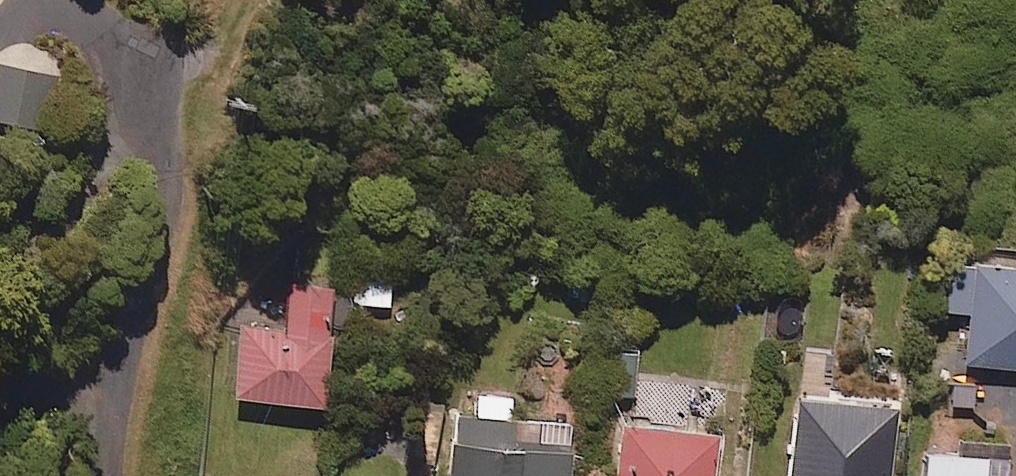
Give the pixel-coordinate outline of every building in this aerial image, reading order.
[(0,60),(0,116),(51,123),(57,67),(0,60)] [(943,257),(939,303),(964,305),(960,357),(1015,362),(1015,264),(943,257)] [(328,286),(239,280),(232,392),(321,398),(328,286)] [(789,386),(780,475),(884,475),(893,397),(789,386)] [(477,408),(448,405),(440,475),(567,475),(573,419),(507,411),(509,395),(479,392),(477,408)] [(435,459),(444,399),(412,395),(404,454),(435,459)] [(614,420),(611,475),(734,475),(737,427),(614,420)] [(923,447),(920,475),(1004,475),(1006,453),(923,447)]
